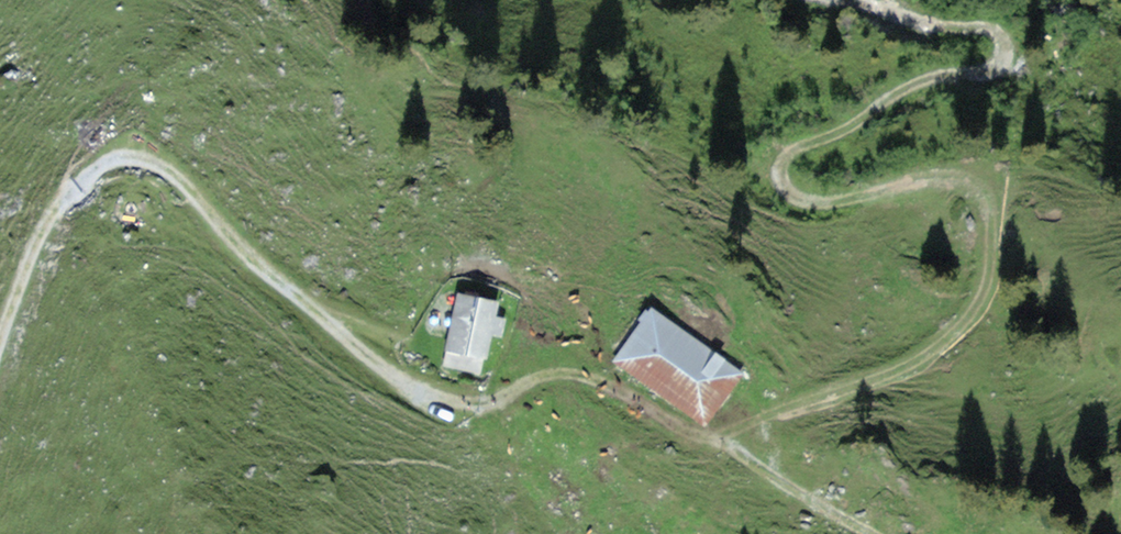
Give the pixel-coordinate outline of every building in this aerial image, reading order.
[(504,298),(461,289),(446,363),(490,372),(504,298)] [(752,365),(655,302),(620,355),(717,418),(752,365)]
